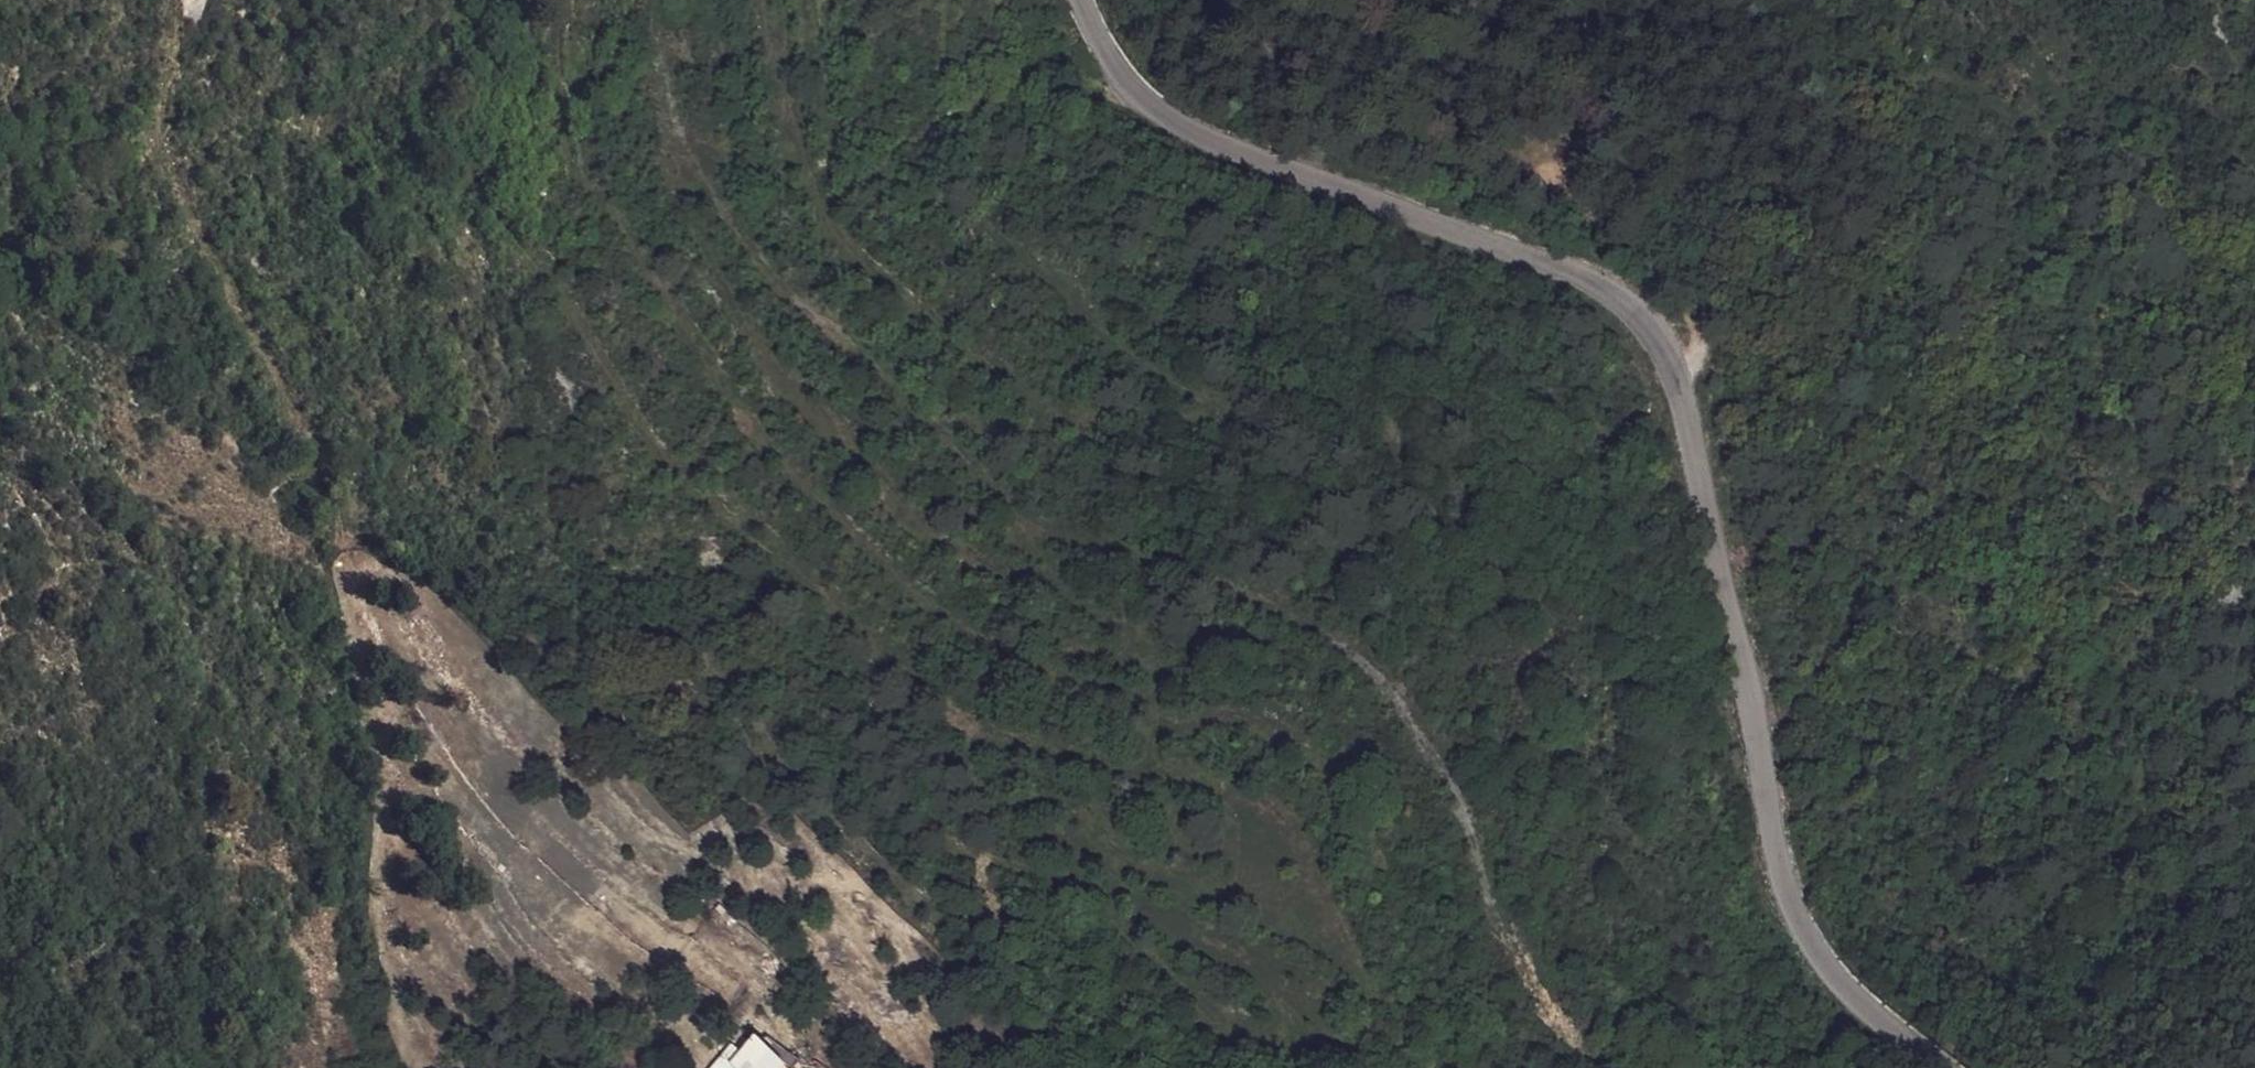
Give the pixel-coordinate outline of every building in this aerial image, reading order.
[(739,1051),(729,1060),(734,1065),(760,1041),(755,1037),(739,1051)] [(760,1041),(734,1065),(737,1067),(772,1067),(781,1060),(760,1041)] [(729,1060),(739,1051),(734,1047),(710,1067),(719,1067),(729,1060)] [(734,1065),(729,1060),(719,1067),(730,1067),(734,1065)] [(785,1064),(781,1060),(772,1067),(781,1067),(785,1064)]
